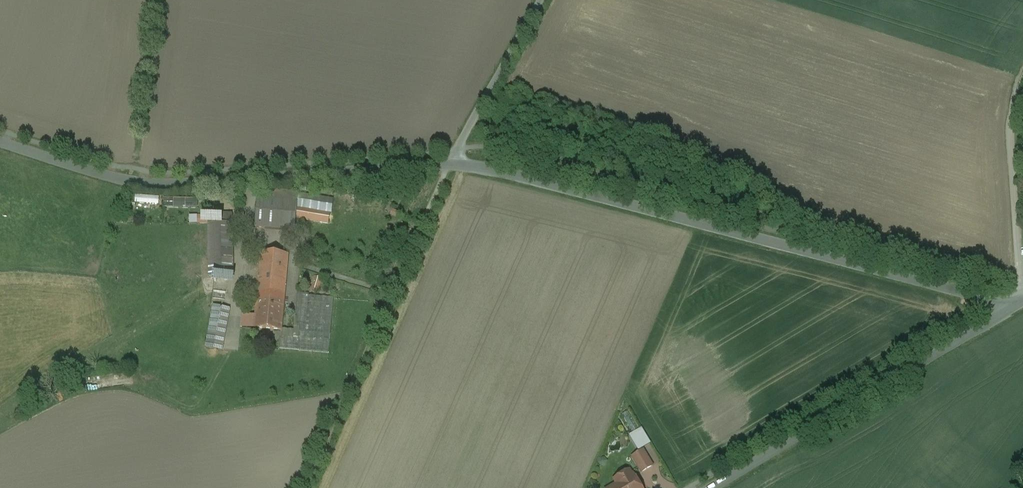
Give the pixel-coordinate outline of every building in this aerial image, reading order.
[(298,194),(269,191),(268,199),(258,198),(255,228),(295,232),(296,219),(297,209),(298,194)] [(136,204),(160,205),(160,196),(136,196),(136,204)] [(175,208),(199,208),(199,199),(175,199),(175,208)] [(330,214),(297,209),(296,219),(328,224),(330,214)] [(232,224),(209,225),(209,277),(233,277),(232,224)] [(288,255),(261,253),(257,300),(284,302),(288,255)] [(321,280),(316,278),(312,291),(317,293),(321,280)] [(216,292),(215,305),(225,306),(226,293),(216,292)] [(281,348),(310,351),(327,352),(332,299),(309,297),(309,295),(299,294),(296,331),(281,330),(281,331),(281,337),(282,337),(281,348)] [(284,302),(257,300),(255,329),(281,331),(281,330),(284,302)] [(230,311),(213,308),(206,348),(222,351),(230,311)] [(642,429),(630,436),(639,450),(651,443),(642,429)] [(644,451),(632,458),(641,473),(653,466),(644,451)] [(615,481),(617,485),(612,487),(641,487),(633,475),(632,476),(630,472),(615,481)]
